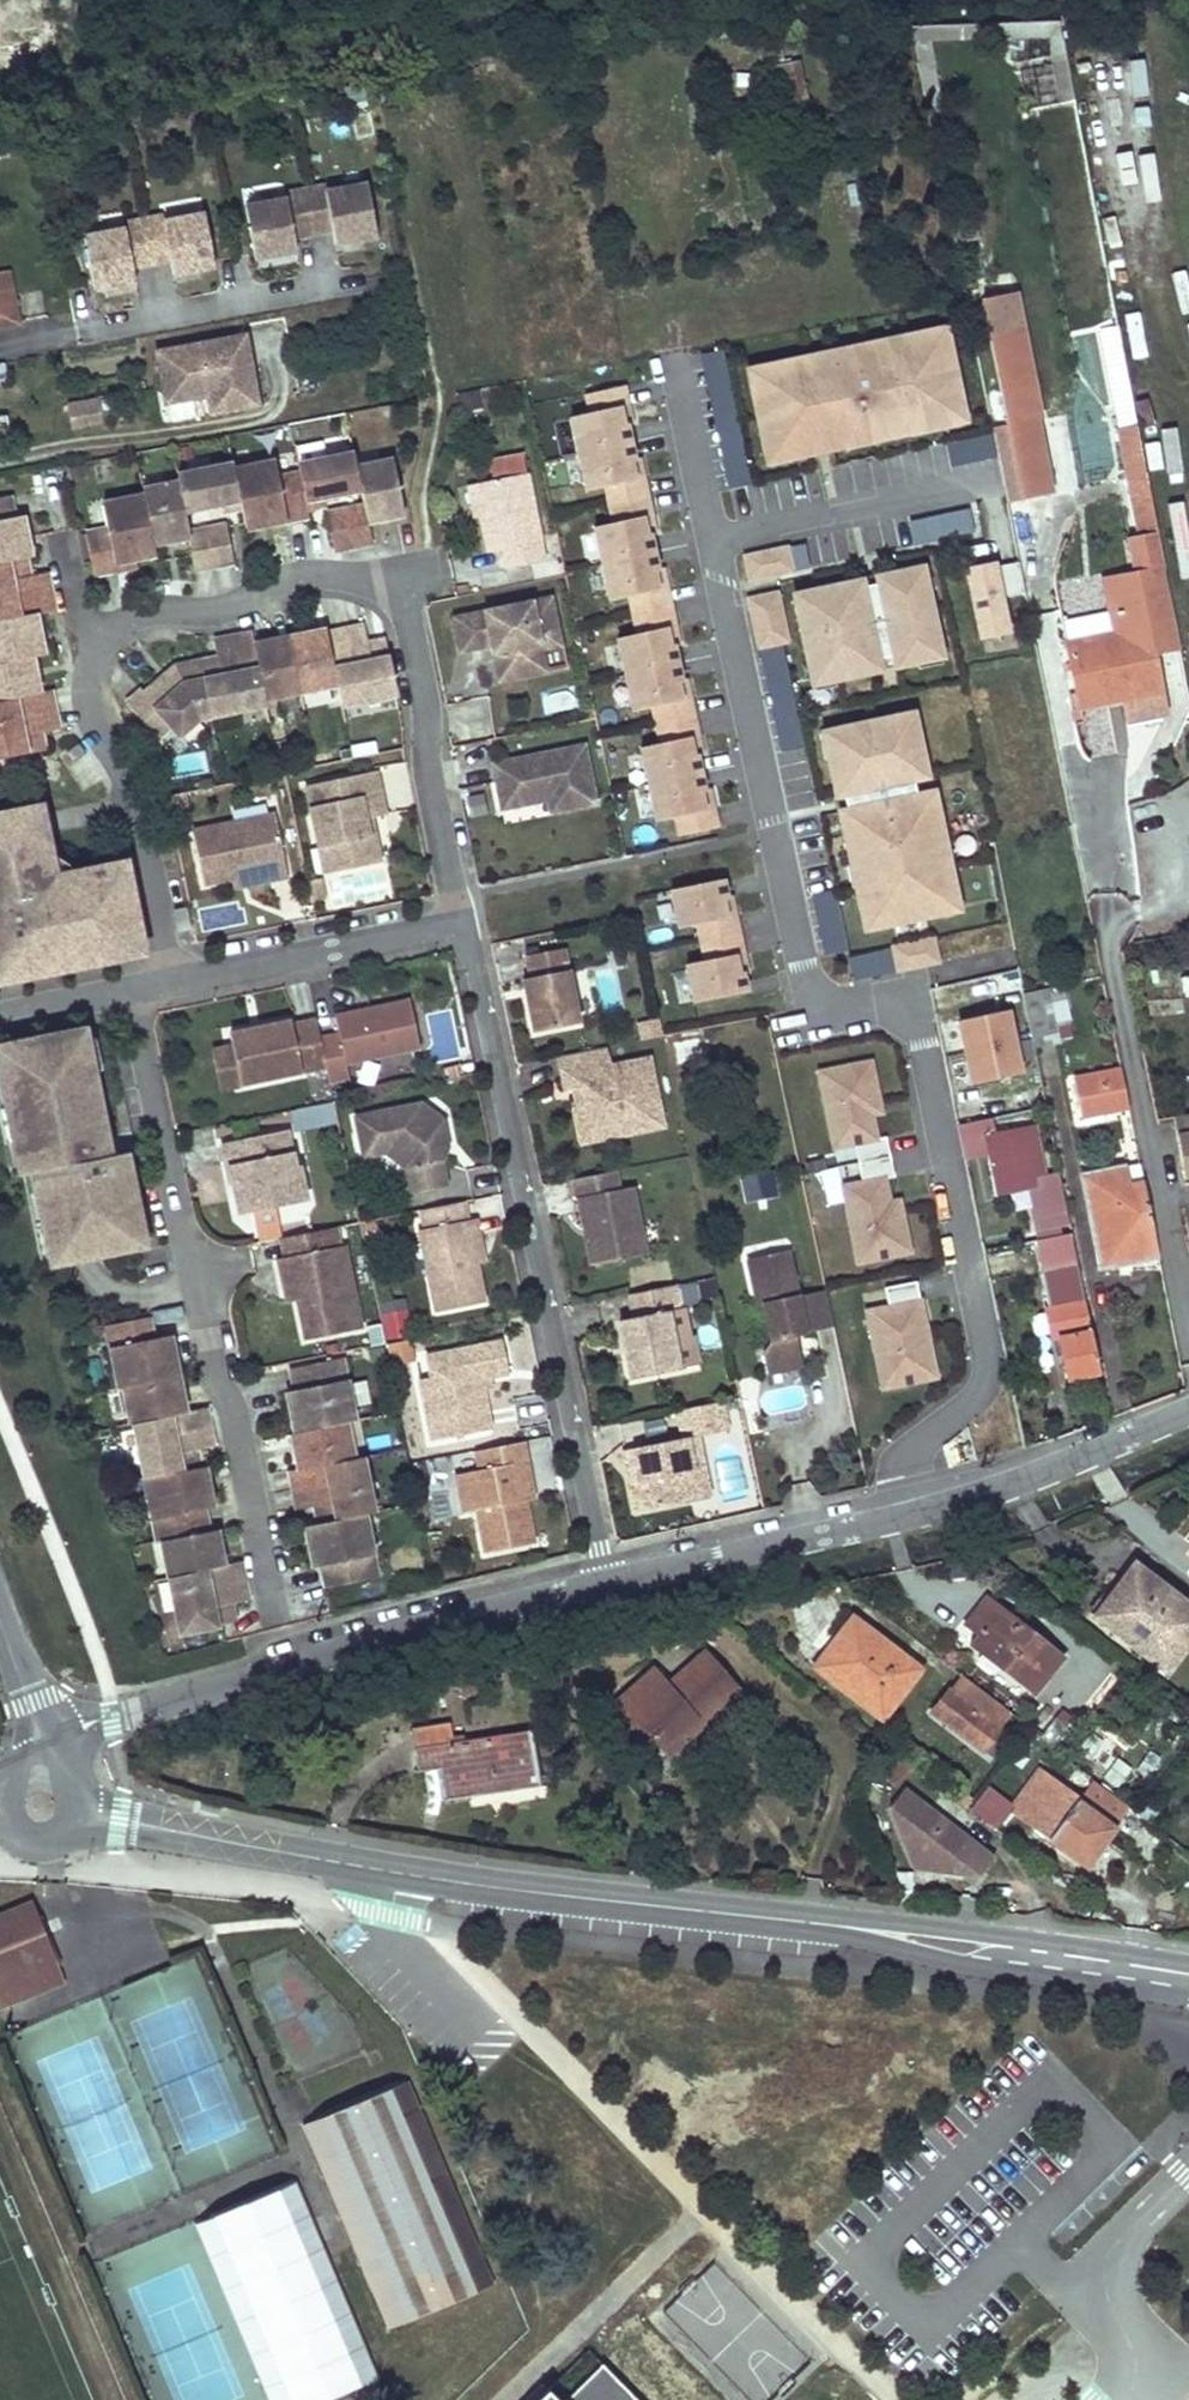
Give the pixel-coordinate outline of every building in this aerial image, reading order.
[(789,65),(770,67),(775,93),(795,90),(789,65)] [(1100,86),(1104,136),(1120,134),(1116,84),(1100,86)] [(1132,118),(1137,155),(1153,153),(1148,116),(1132,118)] [(355,234),(374,230),(366,187),(326,194),(325,188),(284,196),(285,202),(245,209),(253,253),(273,249),(275,259),(296,255),(294,241),(332,233),(335,248),(357,244),(355,234)] [(83,239),(91,283),(110,279),(112,289),(134,285),(131,270),(169,263),(172,278),(194,274),(192,264),(212,260),(204,217),(164,224),(163,218),(121,226),(122,232),(83,239)] [(376,240),(374,230),(355,234),(357,244),(376,240)] [(273,249),(253,253),(255,263),(275,259),(273,249)] [(214,270),(212,260),(192,264),(194,274),(214,270)] [(16,323),(6,271),(0,272),(0,326),(16,323)] [(92,293),(112,289),(110,279),(91,283),(92,293)] [(1020,286),(981,293),(1003,421),(990,423),(1004,499),(1055,490),(1020,286)] [(745,373),(767,473),(972,434),(952,327),(745,373)] [(154,355),(163,406),(205,398),(208,417),(255,408),(242,338),(154,355)] [(678,843),(721,832),(628,390),(583,399),(589,415),(568,422),(585,497),(605,497),(613,527),(595,530),(611,608),(631,608),(639,639),(619,645),(632,718),(652,719),(661,749),(640,752),(654,828),(676,826),(678,843)] [(71,428),(103,420),(96,394),(65,402),(71,428)] [(8,442),(2,416),(0,416),(0,443),(8,442)] [(1163,428),(1167,481),(1181,480),(1177,426),(1163,428)] [(984,440),(951,438),(950,455),(983,457),(984,440)] [(1070,637),(1080,689),(1123,680),(1126,692),(1165,684),(1158,646),(1182,641),(1161,526),(1147,452),(1128,456),(1142,530),(1133,531),(1140,568),(1107,574),(1113,602),(1133,598),(1138,623),(1118,627),(1070,637)] [(87,532),(95,572),(117,567),(116,559),(134,555),(159,550),(156,540),(191,533),(198,564),(233,559),(226,525),(191,531),(186,507),(219,501),(220,509),(243,504),(247,525),(313,514),(310,504),(325,500),(324,494),(361,487),(365,502),(326,510),(334,546),(372,538),(368,520),(403,513),(392,461),(357,466),(355,453),(300,463),(302,472),(276,476),(273,463),(235,469),(234,465),(179,475),(181,483),(145,490),(147,496),(103,505),(109,527),(87,532)] [(535,475),(483,486),(496,554),(511,551),(515,570),(553,562),(535,475)] [(33,749),(30,733),(41,730),(60,726),(53,692),(43,694),(36,658),(44,657),(36,616),(56,612),(47,571),(36,573),(34,560),(24,514),(14,516),(10,496),(0,498),(0,757),(33,749)] [(990,550),(1014,546),(1007,498),(983,502),(990,550)] [(969,506),(911,519),(916,543),(974,530),(969,506)] [(794,569),(808,568),(806,542),(792,543),(794,569)] [(789,545),(741,549),(744,579),(792,575),(789,545)] [(116,559),(117,567),(136,564),(134,555),(116,559)] [(47,571),(45,558),(34,560),(36,573),(47,571)] [(971,637),(1006,634),(1000,558),(965,561),(971,637)] [(793,604),(817,694),(948,670),(923,570),(793,604)] [(782,589),(746,593),(751,647),(787,644),(782,589)] [(561,595),(463,615),(471,653),(500,648),(505,667),(526,662),(530,677),(559,671),(556,652),(551,629),(567,626),(561,595)] [(1113,602),(1118,627),(1138,623),(1133,598),(1113,602)] [(572,648),(567,626),(551,629),(556,652),(572,648)] [(141,689),(130,703),(158,735),(173,724),(182,732),(199,720),(268,706),(267,700),(339,686),(344,707),(399,695),(391,653),(374,656),(367,629),(330,637),(329,631),(261,645),(259,635),(222,643),(226,660),(227,668),(216,670),(215,662),(183,667),(173,676),(176,680),(154,700),(141,689)] [(226,660),(215,662),(216,670),(227,668),(226,660)] [(526,662),(505,667),(509,682),(530,677),(526,662)] [(1080,689),(1082,701),(1126,692),(1123,680),(1080,689)] [(817,737),(866,941),(967,922),(941,796),(920,714),(817,737)] [(588,746),(496,766),(506,811),(552,801),(555,814),(600,804),(588,746)] [(383,780),(315,793),(325,846),(334,844),(339,872),(384,863),(377,822),(391,820),(383,780)] [(0,817),(0,977),(1,983),(53,972),(53,965),(127,950),(126,943),(143,940),(128,867),(67,877),(56,874),(43,809),(0,817)] [(277,814),(195,831),(206,885),(234,879),(266,872),(268,881),(290,876),(277,814)] [(334,844),(325,846),(330,874),(339,872),(334,844)] [(266,872),(234,879),(235,887),(268,881),(266,872)] [(310,882),(314,902),(326,900),(322,879),(310,882)] [(687,970),(696,1010),(754,1000),(731,885),(672,893),(684,939),(698,933),(704,968),(687,970)] [(178,911),(183,931),(193,929),(189,909),(178,911)] [(936,936),(891,940),(894,969),(938,964),(936,936)] [(53,965),(53,972),(146,953),(143,940),(126,943),(127,950),(53,965)] [(848,954),(853,978),(892,970),(887,946),(848,954)] [(568,950),(530,958),(534,979),(527,981),(538,1034),(583,1025),(568,950)] [(603,1011),(640,1009),(638,953),(613,954),(614,970),(601,970),(603,1011)] [(1064,985),(1025,991),(1036,1047),(1064,1042),(1062,1026),(1071,1024),(1064,985)] [(335,1038),(323,1040),(329,1070),(331,1080),(346,1077),(343,1066),(416,1047),(407,1002),(331,1019),(335,1038)] [(957,1025),(975,1091),(1028,1078),(1013,1017),(957,1025)] [(239,1088),(329,1070),(323,1040),(319,1023),(291,1030),(290,1025),(228,1040),(231,1052),(239,1088)] [(0,1047),(0,1063),(22,1172),(34,1170),(45,1223),(58,1221),(64,1259),(141,1242),(135,1216),(131,1216),(119,1156),(108,1158),(84,1031),(35,1042),(35,1040),(0,1047)] [(710,1058),(704,1031),(675,1037),(681,1064),(710,1058)] [(614,1066),(610,1048),(563,1057),(570,1094),(586,1090),(589,1098),(578,1112),(592,1111),(597,1143),(644,1134),(643,1122),(667,1116),(656,1059),(614,1066)] [(218,1055),(226,1091),(239,1088),(231,1052),(218,1055)] [(814,1073),(859,1270),(916,1259),(904,1200),(878,1061),(814,1073)] [(1122,1071),(1075,1081),(1083,1116),(1129,1108),(1122,1071)] [(417,1104),(355,1119),(362,1155),(384,1151),(406,1169),(411,1194),(445,1187),(437,1148),(445,1146),(439,1119),(417,1104)] [(1179,1151),(1188,1150),(1188,1108),(1173,1110),(1179,1151)] [(592,1111),(578,1112),(587,1145),(597,1143),(592,1111)] [(643,1122),(644,1134),(670,1128),(668,1116),(667,1116),(643,1122)] [(1021,1129),(986,1136),(998,1196),(1034,1187),(1021,1129)] [(236,1188),(242,1218),(253,1216),(276,1211),(306,1204),(299,1169),(296,1170),(288,1132),(222,1147),(231,1189),(236,1188)] [(1141,1165),(1086,1177),(1104,1266),(1159,1256),(1141,1165)] [(617,1172),(577,1180),(593,1265),(648,1254),(635,1187),(620,1189),(617,1172)] [(1062,1179),(1045,1182),(1054,1228),(1071,1226),(1062,1179)] [(238,1219),(242,1218),(236,1188),(231,1189),(238,1219)] [(465,1202),(420,1211),(424,1231),(417,1232),(435,1312),(486,1302),(479,1269),(468,1217),(465,1202)] [(253,1216),(259,1244),(282,1240),(276,1211),(253,1216)] [(476,1215),(468,1217),(479,1269),(487,1267),(476,1215)] [(328,1230),(282,1240),(285,1257),(291,1256),(301,1301),(303,1313),(357,1301),(344,1246),(333,1248),(328,1230)] [(808,1333),(801,1297),(791,1252),(748,1261),(755,1306),(763,1305),(771,1341),(763,1350),(770,1374),(803,1366),(796,1335),(808,1333)] [(285,1257),(278,1259),(288,1304),(301,1301),(291,1256),(285,1257)] [(1071,1292),(1048,1297),(1050,1308),(1048,1309),(1054,1340),(1059,1340),(1068,1380),(1101,1373),(1082,1280),(1070,1283),(1071,1292)] [(675,1286),(634,1294),(639,1317),(624,1320),(635,1379),(682,1368),(670,1310),(680,1308),(675,1286)] [(826,1292),(801,1297),(808,1333),(833,1328),(826,1292)] [(360,1316),(357,1301),(303,1313),(306,1328),(360,1316)] [(884,1397),(939,1382),(924,1302),(863,1313),(884,1397)] [(200,1448),(214,1446),(210,1426),(206,1409),(187,1412),(169,1337),(153,1339),(147,1311),(105,1320),(120,1388),(125,1387),(133,1424),(137,1423),(159,1541),(167,1540),(185,1630),(227,1623),(224,1610),(232,1609),(250,1605),(245,1580),(241,1562),(228,1564),(220,1529),(212,1531),(208,1508),(216,1507),(208,1467),(203,1468),(191,1470),(187,1451),(200,1448)] [(386,1344),(382,1324),(363,1329),(367,1347),(386,1344)] [(504,1340),(425,1356),(429,1378),(434,1403),(425,1404),(432,1441),(490,1428),(479,1376),(510,1370),(504,1340)] [(415,1364),(411,1343),(390,1348),(393,1368),(415,1364)] [(338,1353),(291,1363),(295,1394),(288,1395),(294,1435),(292,1435),(299,1472),(291,1474),(299,1513),(315,1510),(326,1508),(330,1522),(318,1525),(308,1527),(317,1572),(325,1570),(330,1590),(376,1580),(365,1515),(374,1513),(361,1459),(351,1461),(343,1424),(352,1423),(338,1353)] [(429,1378),(419,1380),(425,1404),(434,1403),(429,1378)] [(726,1401),(678,1410),(683,1439),(627,1449),(640,1526),(700,1515),(696,1491),(701,1484),(698,1470),(707,1467),(702,1437),(708,1435),(718,1424),(730,1422),(726,1401)] [(732,1431),(730,1422),(718,1424),(708,1435),(732,1431)] [(480,1469),(457,1473),(463,1511),(474,1509),(482,1554),(533,1544),(525,1502),(521,1503),(513,1464),(530,1461),(526,1442),(477,1451),(480,1469)] [(200,1448),(187,1451),(191,1470),(203,1468),(200,1448)] [(530,1461),(513,1464),(521,1503),(525,1502),(537,1500),(530,1461)] [(696,1491),(700,1515),(716,1512),(707,1467),(698,1470),(701,1484),(696,1491)] [(326,1508),(315,1510),(318,1525),(330,1522),(326,1508)] [(1099,1612),(1148,1650),(1143,1655),(1167,1673),(1188,1644),(1188,1605),(1136,1564),(1099,1612)] [(986,1599),(966,1624),(981,1635),(973,1645),(1032,1691),(1060,1655),(986,1599)] [(232,1609),(224,1610),(227,1623),(235,1621),(232,1609)] [(852,1619),(813,1668),(880,1719),(919,1670),(852,1619)] [(635,1685),(607,1710),(621,1726),(630,1719),(642,1733),(658,1752),(693,1721),(700,1729),(741,1694),(705,1652),(667,1685),(649,1701),(635,1685)] [(667,1685),(653,1670),(635,1685),(649,1701),(667,1685)] [(961,1676),(932,1712),(982,1749),(1010,1713),(961,1676)] [(1054,1718),(1040,1736),(1051,1745),(1065,1727),(1054,1718)] [(630,1719),(621,1726),(633,1741),(642,1733),(630,1719)] [(700,1729),(693,1721),(658,1752),(665,1760),(700,1729)] [(443,1730),(410,1734),(416,1775),(439,1772),(444,1801),(541,1786),(533,1734),(447,1747),(443,1730)] [(1027,1797),(1016,1814),(1080,1862),(1095,1842),(1100,1846),(1112,1830),(1106,1824),(1078,1804),(1080,1802),(1040,1773),(1024,1793),(1027,1797)] [(1080,1802),(1078,1804),(1106,1824),(1124,1802),(1098,1781),(1080,1802)] [(872,1820),(969,1890),(996,1852),(899,1782),(872,1820)] [(984,1784),(966,1808),(995,1830),(1013,1807),(984,1784)] [(0,1918),(0,1983),(53,1962),(30,1906),(0,1918)] [(405,2080),(301,2124),(389,2327),(492,2283),(405,2080)] [(264,2399),(326,2399),(375,2382),(298,2178),(195,2216),(264,2399)] [(536,2399),(634,2399),(586,2351),(536,2399)]
